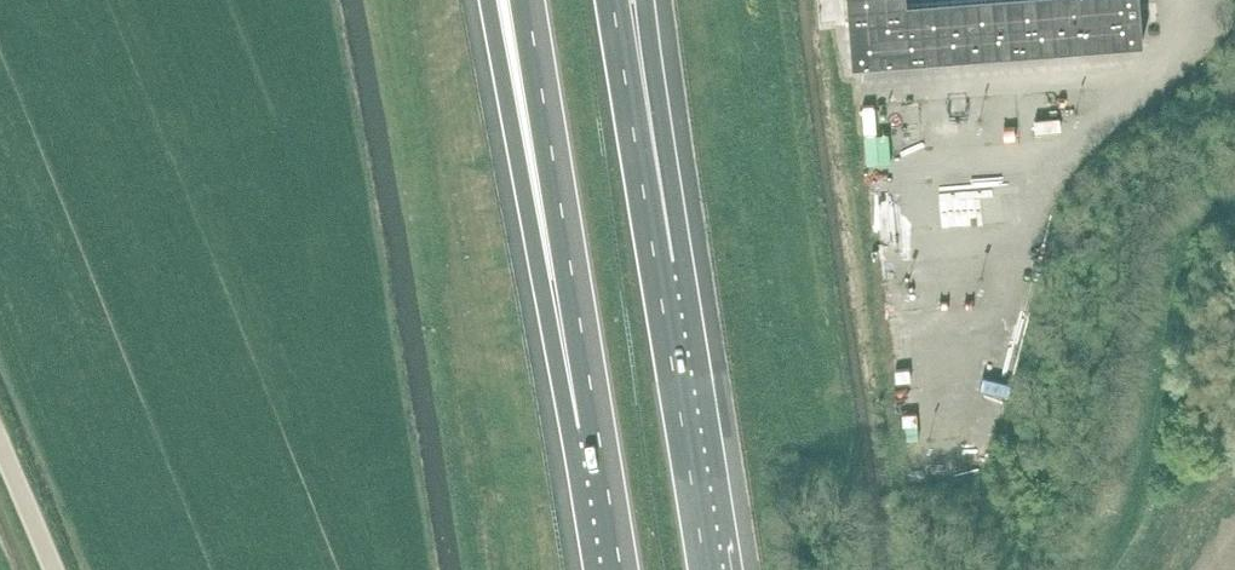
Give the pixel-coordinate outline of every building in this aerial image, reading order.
[(854,63),(1144,41),(1141,0),(913,0),(908,0),(849,0),(854,63)]
